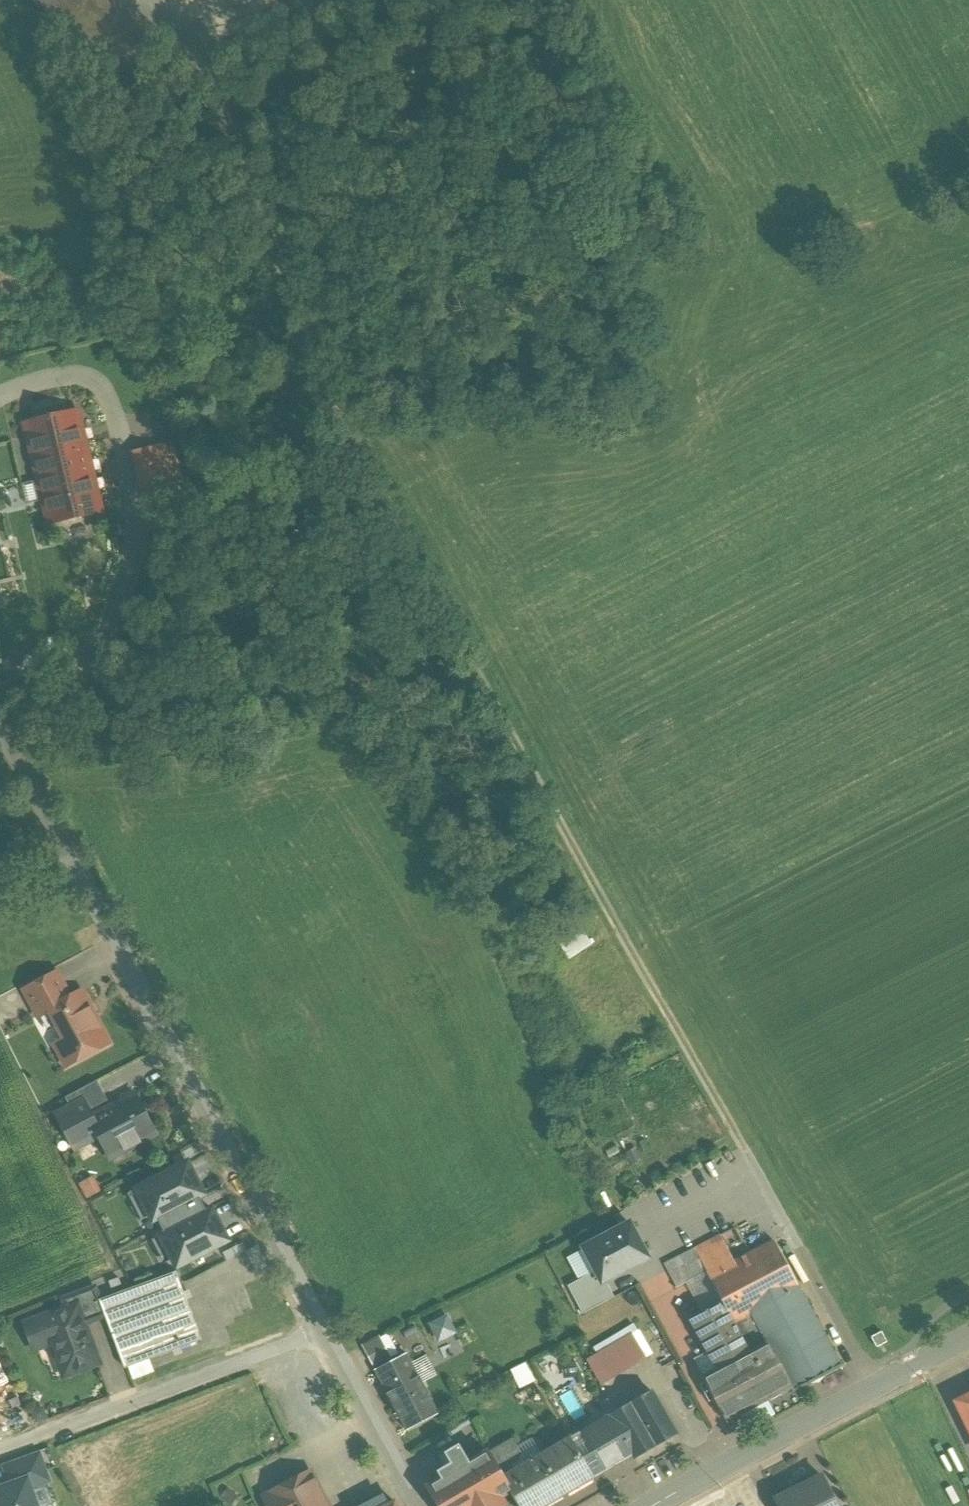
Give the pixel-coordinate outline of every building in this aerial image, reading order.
[(50,526),(102,513),(77,410),(25,422),(50,526)] [(162,446),(131,454),(141,490),(152,487),(155,497),(174,493),(162,446)] [(58,972),(24,991),(38,1017),(49,1011),(48,1010),(71,997),(58,972)] [(71,997),(48,1010),(49,1011),(55,1023),(53,1029),(61,1042),(56,1045),(67,1065),(108,1043),(89,1008),(90,1007),(82,991),(71,997)] [(97,1080),(66,1097),(71,1108),(84,1101),(89,1111),(108,1101),(97,1080)] [(101,1134),(100,1135),(108,1149),(136,1134),(140,1141),(155,1134),(134,1094),(121,1101),(123,1105),(94,1120),(101,1134)] [(101,1134),(94,1120),(89,1111),(84,1101),(71,1108),(58,1115),(75,1148),(100,1135),(101,1134)] [(187,1162),(137,1188),(153,1219),(157,1217),(199,1195),(203,1192),(187,1162)] [(207,1210),(199,1195),(157,1217),(165,1232),(207,1210)] [(165,1232),(162,1234),(178,1265),(228,1239),(212,1208),(207,1210),(165,1232)] [(576,1250),(598,1291),(646,1264),(625,1224),(576,1250)] [(720,1236),(695,1249),(708,1272),(710,1276),(735,1263),(720,1236)] [(735,1263),(710,1276),(724,1304),(725,1305),(790,1270),(775,1242),(735,1263)] [(695,1249),(677,1259),(690,1282),(708,1272),(695,1249)] [(677,1259),(652,1272),(664,1295),(690,1282),(677,1259)] [(790,1270),(725,1305),(734,1323),(731,1325),(747,1355),(770,1343),(792,1386),(790,1387),(794,1393),(842,1367),(790,1270)] [(177,1273),(101,1301),(107,1317),(126,1368),(202,1340),(177,1273)] [(96,1288),(64,1299),(68,1310),(77,1307),(84,1325),(107,1317),(101,1301),(96,1288)] [(724,1304),(693,1320),(720,1370),(747,1355),(731,1325),(734,1323),(725,1305),(724,1304)] [(68,1310),(30,1324),(36,1342),(51,1337),(66,1375),(98,1363),(84,1325),(77,1307),(68,1310)] [(632,1335),(588,1361),(602,1385),(646,1358),(632,1335)] [(720,1370),(704,1378),(727,1420),(790,1387),(792,1386),(770,1343),(747,1355),(720,1370)] [(407,1354),(376,1371),(388,1394),(419,1378),(407,1354)] [(530,1371),(515,1378),(521,1389),(535,1382),(530,1371)] [(419,1378),(388,1394),(408,1431),(439,1414),(419,1378)] [(630,1405),(614,1415),(614,1414),(611,1416),(572,1439),(594,1477),(594,1478),(602,1473),(602,1474),(605,1472),(604,1472),(610,1468),(611,1469),(613,1467),(620,1462),(620,1463),(623,1461),(622,1460),(634,1454),(634,1455),(634,1456),(636,1458),(638,1457),(638,1456),(644,1452),(645,1453),(648,1451),(648,1450),(654,1447),(655,1447),(657,1445),(664,1441),(667,1440),(667,1439),(674,1435),(674,1436),(677,1434),(675,1432),(653,1395),(654,1394),(652,1392),(650,1393),(650,1394),(633,1403),(630,1405)] [(956,1402),(968,1428),(968,1396),(956,1402)] [(513,1439),(489,1453),(504,1479),(517,1471),(514,1467),(520,1463),(522,1455),(513,1439)] [(504,1479),(514,1496),(520,1505),(544,1505),(594,1477),(572,1439),(517,1471),(504,1479)] [(430,1487),(441,1505),(484,1505),(488,1504),(490,1505),(496,1505),(514,1496),(504,1479),(489,1453),(430,1487)] [(6,1467),(12,1484),(27,1479),(30,1487),(48,1480),(39,1455),(6,1467)] [(311,1473),(265,1497),(270,1505),(328,1505),(311,1473)] [(776,1500),(779,1505),(838,1505),(823,1477),(776,1500)] [(0,1488),(0,1505),(37,1505),(30,1487),(27,1479),(12,1484),(0,1488)]
